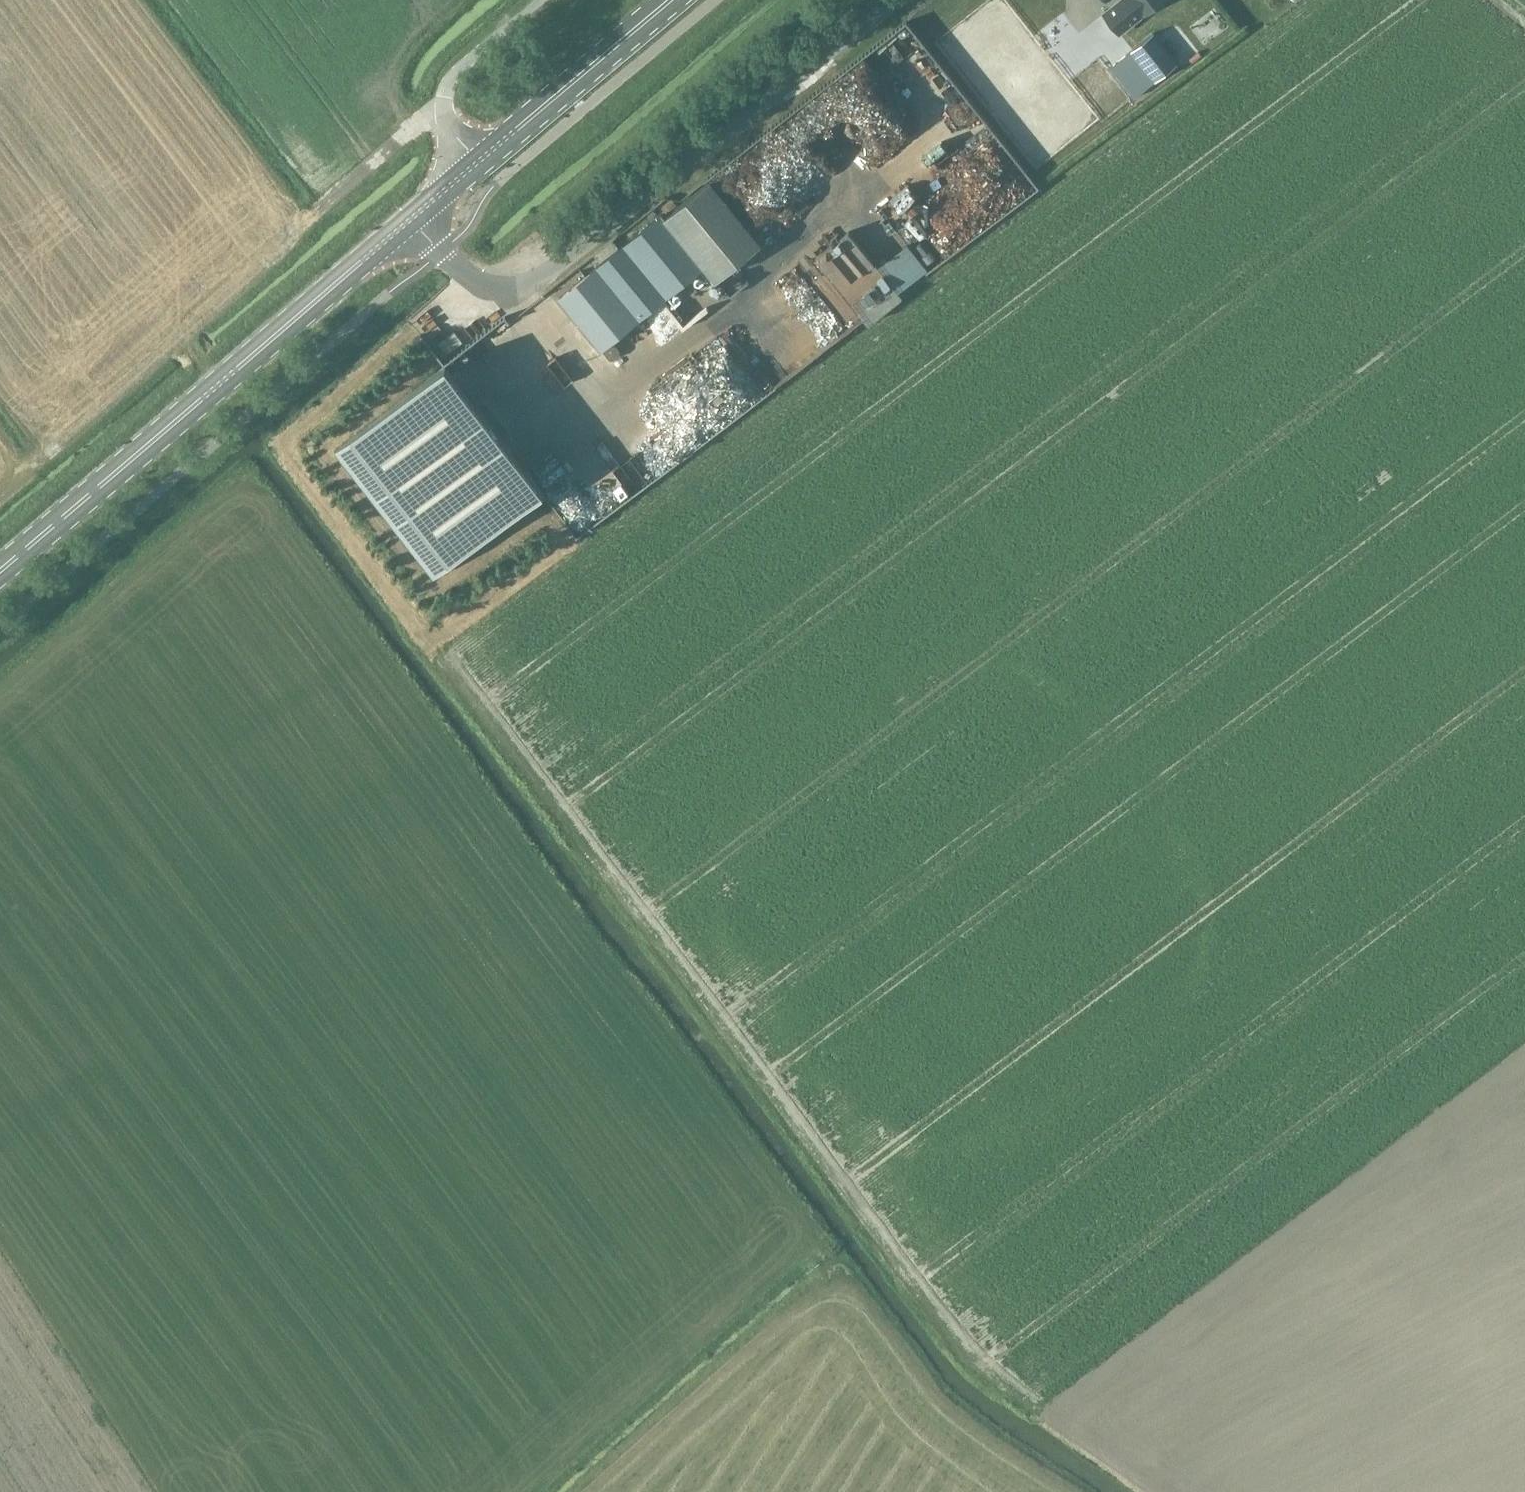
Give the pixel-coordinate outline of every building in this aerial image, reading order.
[(1118,32),(1143,13),(1144,14),(1161,0),(1120,0),(1103,13),(1118,32)] [(1095,18),(1076,32),(1091,52),(1110,38),(1095,18)] [(1153,33),(1110,67),(1134,97),(1178,63),(1153,33)] [(954,173),(946,179),(960,200),(969,194),(954,173)] [(715,278),(760,242),(710,180),(665,217),(662,214),(559,297),(601,348),(602,347),(610,358),(614,358),(619,354),(619,350),(611,340),(704,265),(715,278)] [(908,212),(917,204),(902,186),(893,193),(908,212)] [(924,228),(915,235),(932,256),(941,249),(924,228)] [(849,232),(816,259),(868,323),(901,297),(849,232)] [(448,366),(337,452),(436,579),(546,493),(448,366)]
